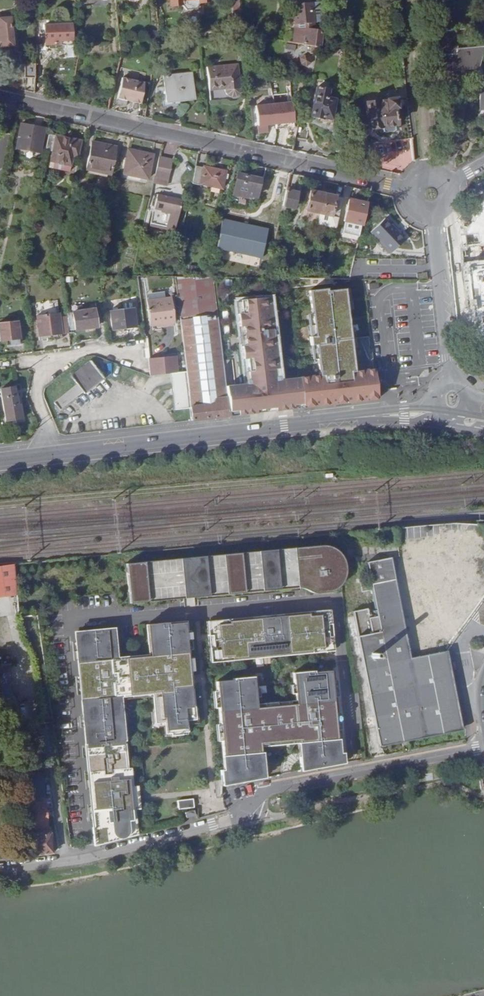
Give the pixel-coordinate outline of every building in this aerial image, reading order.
[(230,9),(238,9),(238,0),(229,1),(230,9)] [(295,24),(293,43),(311,45),(319,47),(321,31),(313,30),(314,22),(312,3),(293,6),(295,24)] [(13,46),(11,18),(0,18),(0,40),(1,40),(1,45),(1,47),(13,46)] [(72,41),(71,25),(45,26),(46,45),(60,44),(60,41),(72,41)] [(456,38),(455,29),(435,31),(436,40),(456,38)] [(456,38),(436,40),(438,55),(436,55),(437,68),(450,67),(450,71),(457,70),(478,68),(483,49),(483,46),(457,49),(456,38)] [(317,55),(319,47),(311,45),(309,53),(317,55)] [(305,54),(299,58),(300,64),(306,67),(311,63),(310,57),(305,54)] [(25,78),(34,78),(34,64),(25,64),(25,78)] [(241,88),(240,87),(238,64),(207,67),(209,91),(224,89),(224,91),(226,95),(230,98),(235,97),(239,94),(241,88)] [(476,75),(478,68),(457,70),(458,78),(476,75)] [(166,102),(195,99),(192,73),(163,76),(166,102)] [(122,78),(117,99),(128,102),(129,99),(131,99),(131,102),(140,104),(145,83),(122,78)] [(479,94),(480,85),(472,87),(469,95),(479,94)] [(316,87),(309,116),(320,119),(321,116),(329,118),(333,100),(335,92),(328,90),(316,87)] [(395,100),(365,103),(368,129),(379,128),(396,126),(394,108),(395,107),(395,100)] [(274,103),(276,124),(294,122),(292,101),(274,103)] [(255,105),(257,125),(276,124),(274,103),(255,105)] [(17,146),(38,151),(43,130),(22,125),(17,146)] [(299,125),(296,138),(306,140),(309,127),(299,125)] [(452,149),(457,133),(449,130),(444,147),(452,149)] [(457,133),(452,149),(459,152),(464,135),(457,133)] [(81,141),(48,134),(45,150),(52,151),(49,161),(70,165),(72,157),(77,158),(81,141)] [(344,136),(344,149),(354,149),(354,136),(344,136)] [(85,169),(110,175),(116,147),(92,142),(85,169)] [(140,178),(147,180),(153,155),(129,149),(123,174),(140,178)] [(173,159),(159,156),(155,172),(169,175),(173,159)] [(195,166),(191,184),(199,185),(199,184),(210,186),(219,188),(221,189),(225,171),(203,167),(203,168),(195,166)] [(236,174),(232,195),(246,198),(246,195),(255,197),(259,181),(246,178),(246,177),(236,174)] [(286,189),(281,213),(290,215),(292,209),(294,209),(297,197),(292,190),(286,189)] [(330,219),(337,220),(342,196),(336,195),(335,196),(310,190),(306,211),(331,216),(330,219)] [(150,226),(174,231),(181,199),(156,194),(153,209),(169,212),(166,226),(150,223),(150,226)] [(343,221),(361,225),(366,203),(348,199),(343,221)] [(222,215),(216,245),(262,255),(268,225),(222,215)] [(385,218),(370,232),(390,253),(405,239),(385,218)] [(175,277),(180,318),(217,314),(213,277),(175,277)] [(319,375),(299,378),(302,403),(303,407),(377,399),(374,369),(354,371),(344,289),(310,293),(319,375)] [(226,386),(229,412),(238,411),(239,415),(266,412),(266,408),(275,407),(276,411),(293,409),(293,404),(302,403),(299,378),(279,380),(278,377),(275,377),(274,368),(277,368),(275,346),(274,335),(272,335),(271,328),(273,328),(271,317),(269,297),(261,296),(239,299),(241,313),(237,313),(239,326),(242,325),(244,336),(247,335),(248,343),(245,343),(246,356),(250,355),(253,378),(249,378),(249,381),(242,382),(242,384),(226,386)] [(147,301),(150,326),(157,325),(175,323),(172,298),(147,301)] [(110,310),(112,330),(136,327),(133,307),(110,310)] [(72,312),(74,330),(96,328),(94,309),(72,312)] [(36,316),(39,337),(46,336),(61,334),(60,321),(59,313),(36,316)] [(190,408),(191,420),(230,416),(229,412),(226,386),(217,314),(180,318),(190,408)] [(278,317),(271,317),(273,328),(271,328),(272,335),(274,335),(275,346),(281,346),(278,317)] [(60,321),(61,334),(68,334),(67,320),(60,321)] [(10,340),(19,339),(17,321),(0,322),(0,341),(10,340)] [(147,358),(149,375),(170,373),(177,372),(175,355),(147,358)] [(253,378),(250,355),(246,356),(243,356),(246,379),(249,378),(253,378)] [(83,392),(85,394),(104,378),(91,361),(71,377),(77,385),(54,403),(55,405),(54,406),(59,413),(61,412),(60,410),(83,392)] [(279,380),(299,378),(299,371),(281,374),(280,368),(277,368),(274,368),(275,377),(278,377),(279,380)] [(190,408),(186,372),(177,372),(170,373),(174,410),(190,408)] [(0,389),(6,421),(22,418),(20,404),(17,405),(14,387),(0,389)] [(399,527),(400,542),(459,538),(463,600),(473,599),(472,587),(474,587),(473,556),(470,556),(469,553),(478,552),(477,523),(399,527)] [(330,548),(322,546),(126,565),(129,605),(297,589),(302,590),(311,594),(322,595),(332,592),(339,587),(344,579),(346,570),(344,562),(339,553),(330,548)] [(357,636),(378,746),(463,730),(447,650),(411,658),(390,553),(365,557),(355,559),(362,595),(372,593),(377,617),(369,618),(367,609),(353,611),(354,615),(357,636)] [(423,615),(443,610),(434,563),(414,567),(423,615)] [(0,565),(0,597),(17,595),(16,593),(15,564),(0,565)] [(17,597),(18,618),(32,616),(29,592),(16,593),(17,595),(17,597)] [(219,622),(209,622),(210,637),(211,637),(212,649),(211,649),(213,664),(223,663),(223,661),(320,652),(320,654),(331,653),(330,638),(328,639),(327,627),(328,627),(326,612),(316,613),(316,615),(274,619),(274,617),(258,618),(258,620),(219,624),(219,622)] [(92,828),(93,845),(108,842),(107,835),(119,834),(120,840),(134,836),(133,824),(131,825),(130,806),(133,806),(130,772),(126,772),(126,770),(119,696),(153,693),(156,723),(163,722),(164,735),(188,733),(186,720),(193,719),(185,624),(168,625),(167,624),(147,626),(150,658),(116,661),(113,629),(92,631),(92,632),(75,634),(75,642),(94,828),(92,828)] [(302,768),(348,763),(337,667),(294,672),(298,701),(264,705),(260,674),(221,679),(222,688),(217,689),(219,706),(225,705),(232,767),(222,768),(223,783),(273,778),(269,745),(299,742),(302,768)] [(27,723),(13,724),(14,740),(28,740),(27,723)] [(132,811),(140,810),(138,787),(133,787),(131,769),(126,770),(126,772),(130,772),(133,806),(130,806),(131,825),(133,824),(132,811)] [(30,775),(32,800),(44,799),(42,774),(30,775)] [(193,800),(177,802),(178,810),(194,808),(193,800)] [(32,804),(34,829),(48,829),(46,803),(32,804)] [(34,829),(36,856),(52,854),(50,828),(48,829),(34,829)]
